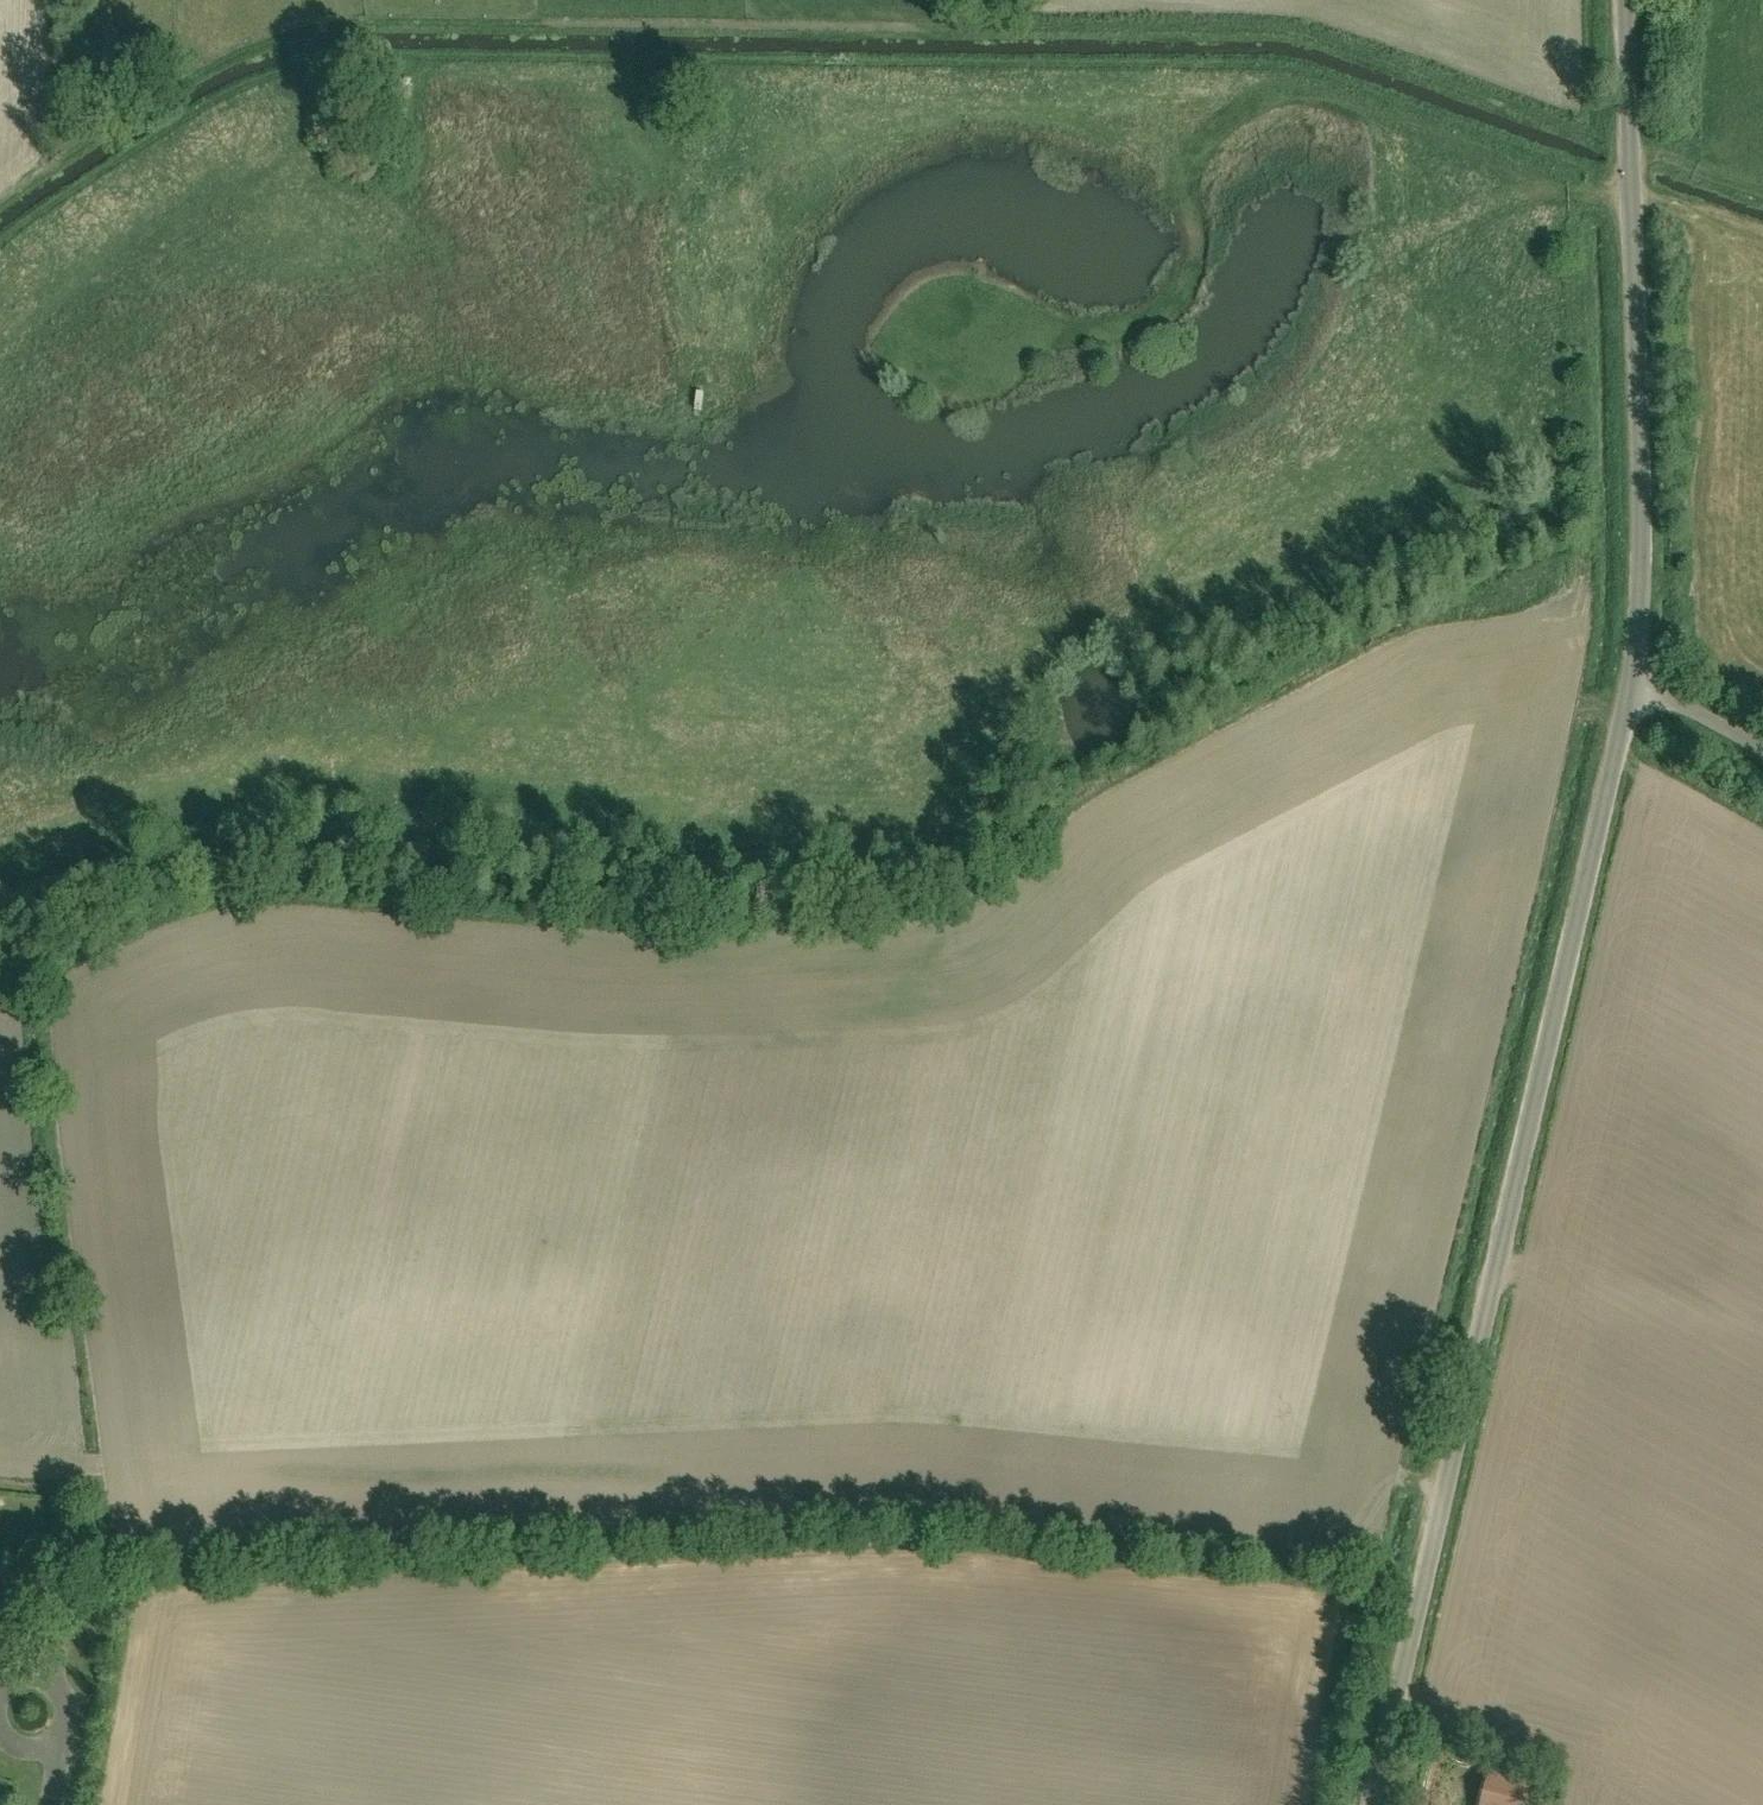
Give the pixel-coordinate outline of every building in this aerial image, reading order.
[(1473,1804),(1520,1804),(1526,1781),(1482,1770),(1473,1804)]
